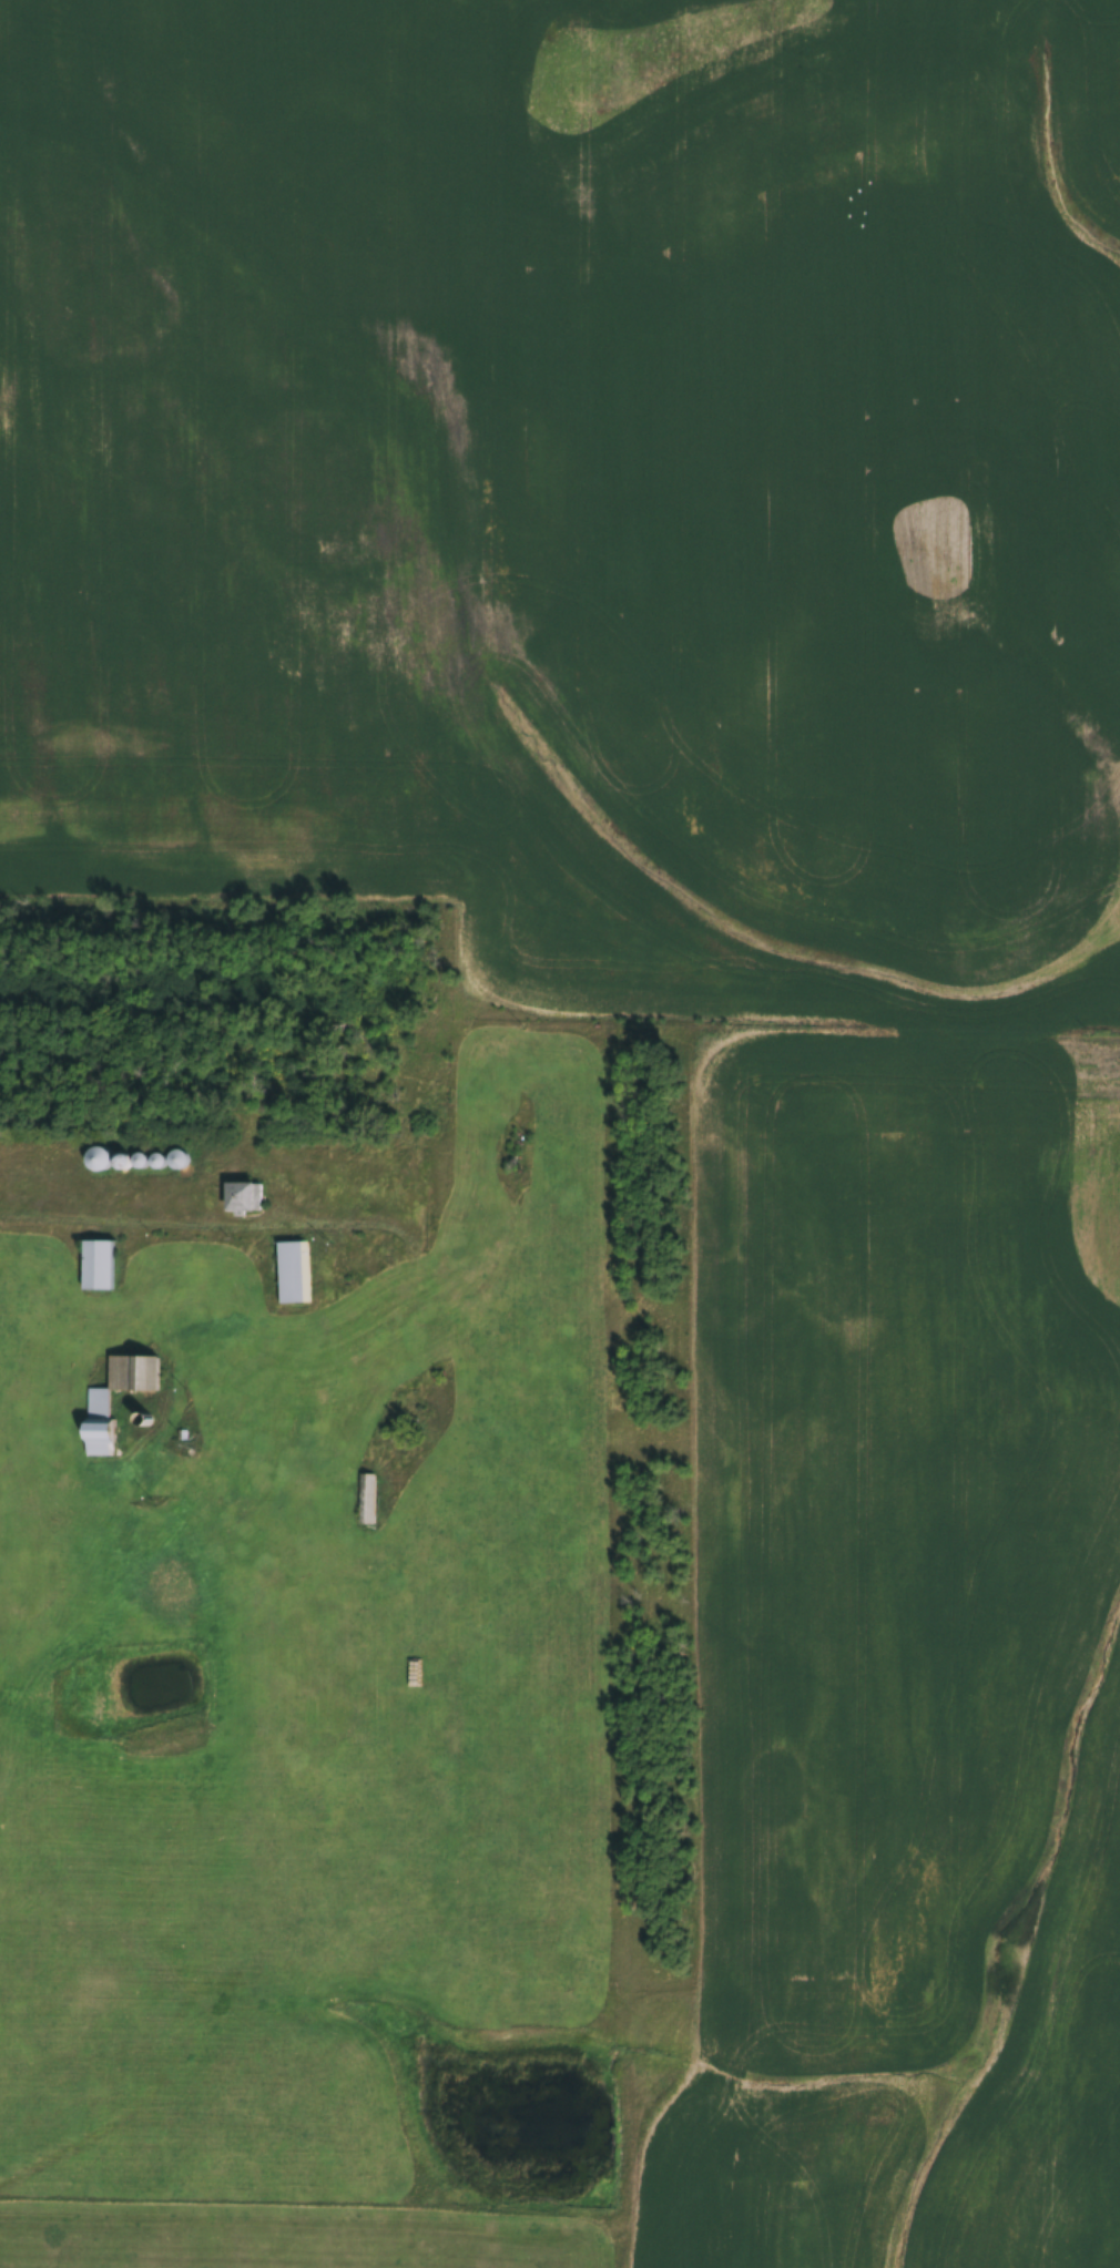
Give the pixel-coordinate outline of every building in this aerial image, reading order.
[(113,1160),(101,1146),(85,1160),(97,1174),(113,1160)] [(187,1153),(172,1149),(168,1165),(183,1169),(187,1153)] [(123,1171),(131,1162),(122,1156),(115,1164),(123,1171)] [(260,1210),(260,1182),(228,1182),(228,1210),(260,1210)] [(84,1239),(84,1289),(114,1289),(114,1239),(84,1239)] [(308,1240),(277,1240),(277,1303),(308,1303),(308,1240)] [(88,1388),(87,1456),(114,1456),(114,1390),(158,1391),(158,1355),(110,1355),(110,1388),(88,1388)] [(360,1525),(375,1525),(375,1474),(360,1474),(360,1525)]
